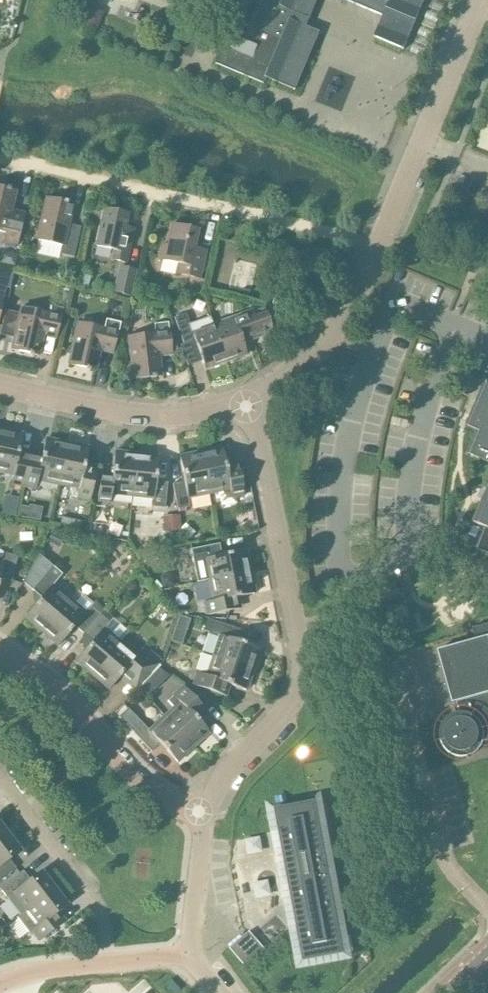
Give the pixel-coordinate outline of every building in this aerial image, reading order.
[(244,41),(228,34),(216,64),(264,84),(267,78),(296,90),(320,32),(303,25),(306,17),(310,19),(318,0),(261,0),(244,41)] [(383,16),(374,37),(404,50),(425,0),(346,0),(383,16)] [(92,8),(85,26),(98,31),(105,13),(92,8)] [(16,245),(22,219),(10,216),(16,192),(10,190),(10,189),(7,188),(6,189),(0,188),(0,232),(5,233),(3,242),(1,251),(14,254),(16,245)] [(46,198),(37,236),(36,241),(62,247),(60,255),(74,258),(80,232),(68,229),(73,205),(67,203),(68,202),(64,201),(63,202),(46,198)] [(112,259),(126,263),(129,263),(137,230),(129,228),(131,216),(104,210),(96,246),(114,250),(112,259)] [(172,225),(167,244),(167,246),(161,244),(158,259),(178,264),(175,274),(200,279),(206,250),(194,248),(198,231),(172,225)] [(115,292),(130,296),(136,271),(121,267),(115,292)] [(310,277),(307,289),(318,292),(321,280),(310,277)] [(269,287),(265,307),(280,309),(283,310),(287,290),(269,287)] [(0,334),(0,335),(14,338),(11,350),(29,354),(29,355),(33,356),(33,354),(39,356),(43,336),(55,338),(62,308),(50,305),(48,314),(21,308),(20,313),(5,310),(0,334)] [(280,309),(277,320),(283,321),(292,323),(294,313),(285,311),(283,310),(280,309)] [(234,317),(213,325),(226,361),(247,354),(242,341),(250,338),(251,340),(273,332),(266,314),(255,318),(253,311),(234,318),(234,317)] [(187,314),(174,318),(177,326),(184,344),(195,340),(202,361),(205,369),(226,361),(213,325),(210,317),(190,324),(187,314)] [(112,354),(119,323),(107,320),(105,329),(78,323),(68,365),(86,369),(86,370),(89,371),(90,370),(96,371),(100,351),(112,354)] [(171,354),(169,335),(168,324),(153,325),(154,334),(128,337),(133,379),(152,377),(152,379),(155,379),(155,377),(161,376),(159,356),(171,354)] [(485,383),(467,425),(478,430),(468,453),(487,462),(487,384),(485,383)] [(0,436),(0,472),(14,475),(12,483),(24,486),(29,461),(18,459),(23,434),(1,429),(0,436)] [(29,461),(24,486),(37,488),(38,480),(59,485),(67,443),(46,439),(41,463),(29,461)] [(67,443),(59,485),(70,487),(72,497),(77,497),(90,500),(95,475),(83,472),(89,448),(67,443)] [(222,448),(201,452),(209,494),(221,491),(227,499),(244,496),(239,471),(227,473),(226,464),(222,448)] [(101,476),(99,495),(98,502),(111,503),(112,494),(132,496),(137,454),(115,452),(112,477),(101,476)] [(173,484),(177,503),(178,509),(190,507),(188,498),(209,494),(201,453),(201,452),(179,456),(184,481),(173,484)] [(158,456),(137,454),(132,496),(154,499),(153,507),(165,508),(168,483),(156,481),(158,456)] [(474,523),(485,528),(476,549),(487,553),(487,489),(474,523)] [(5,496),(1,514),(16,517),(19,498),(5,496)] [(23,516),(42,520),(44,508),(25,504),(23,516)] [(178,516),(171,517),(172,531),(179,531),(178,516)] [(54,529),(48,540),(59,546),(65,534),(54,529)] [(227,542),(190,549),(196,582),(208,580),(251,572),(247,550),(230,553),(227,542)] [(0,578),(12,581),(18,557),(6,554),(4,562),(0,561),(0,579),(0,578)] [(25,617),(41,632),(69,599),(53,585),(62,575),(38,554),(23,583),(41,598),(25,617)] [(255,593),(251,572),(208,580),(212,601),(205,602),(208,615),(233,610),(230,598),(255,593)] [(172,573),(159,576),(162,589),(174,586),(172,573)] [(85,613),(69,599),(41,632),(58,646),(75,626),(84,634),(100,615),(91,607),(85,613)] [(85,648),(86,649),(76,661),(93,675),(120,643),(129,633),(113,619),(110,623),(100,615),(84,634),(85,635),(84,637),(85,648)] [(240,630),(221,623),(215,621),(211,633),(219,636),(213,656),(253,670),(260,649),(236,641),(240,630)] [(453,703),(458,702),(461,713),(458,713),(455,714),(453,715),(450,717),(447,719),(444,722),(443,725),(441,729),(440,733),(440,737),(441,741),(442,744),(444,748),(446,750),(449,753),(452,755),(455,756),(458,757),(461,757),(465,757),(468,757),(472,755),(475,754),(478,751),(480,748),(482,745),(484,742),(487,741),(487,624),(473,628),(476,640),(438,651),(453,703)] [(136,656),(120,643),(93,675),(109,690),(126,670),(143,685),(160,664),(142,649),(136,656)] [(246,691),(253,670),(213,656),(206,676),(198,674),(194,685),(219,694),(222,683),(246,691)] [(164,717),(194,747),(210,732),(192,714),(201,706),(184,688),(175,696),(180,702),(164,717)] [(178,762),(194,747),(164,717),(149,731),(143,725),(128,708),(119,717),(151,752),(160,744),(178,762)] [(275,809),(296,924),(303,962),(345,954),(316,801),(275,809)] [(8,834),(0,840),(0,881),(16,868),(9,859),(21,851),(8,834)] [(0,888),(0,889),(7,898),(20,914),(55,888),(42,871),(30,880),(23,871),(7,883),(0,888)] [(55,888),(20,914),(16,917),(29,934),(32,931),(40,941),(63,923),(56,914),(67,905),(55,888)] [(247,933),(230,949),(246,967),(250,964),(266,950),(249,931),(247,933)]
